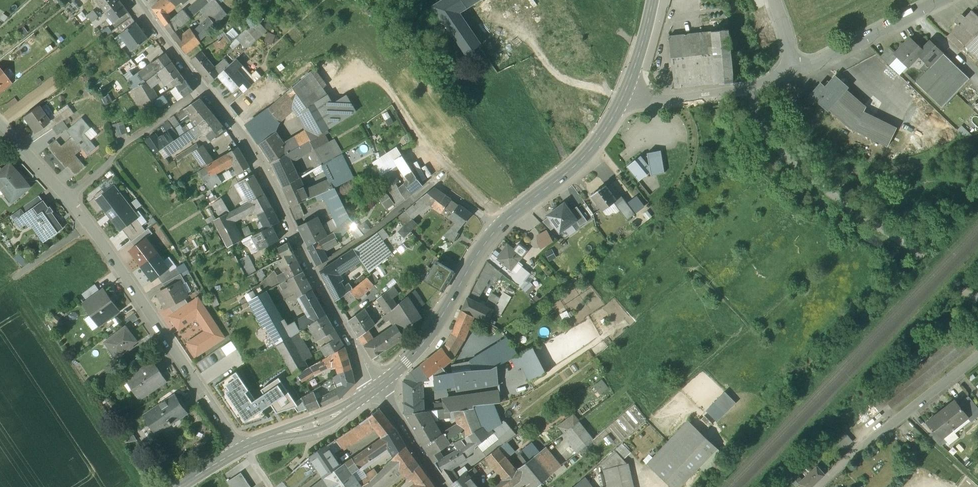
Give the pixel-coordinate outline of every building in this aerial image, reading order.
[(107,12),(120,2),(119,0),(98,0),(107,12)] [(153,9),(160,19),(175,6),(170,0),(162,0),(153,9)] [(462,0),(441,0),(433,6),(466,55),(480,45),(462,18),(459,20),(456,15),(467,8),(462,0)] [(107,12),(106,13),(109,18),(114,23),(128,12),(120,2),(107,12)] [(191,8),(186,13),(191,19),(197,13),(191,8)] [(222,8),(211,18),(216,25),(228,15),(222,8)] [(964,18),(961,15),(954,22),(957,25),(950,32),(964,45),(977,30),(977,17),(971,10),(964,18)] [(106,13),(97,19),(101,24),(109,18),(106,13)] [(186,13),(177,19),(182,26),(191,19),(186,13)] [(211,18),(194,34),(200,40),(216,25),(211,18)] [(177,19),(173,22),(171,21),(165,25),(172,35),(182,26),(177,19)] [(243,33),(232,20),(221,29),(227,35),(233,43),(237,39),(243,33)] [(253,50),(268,28),(256,20),(241,41),(253,50)] [(733,82),(728,20),(701,23),(702,33),(669,36),(674,88),(733,82)] [(136,23),(115,39),(122,48),(127,44),(131,51),(147,39),(136,23)] [(108,27),(100,33),(104,38),(112,32),(108,27)] [(964,45),(977,58),(977,30),(964,45)] [(191,31),(177,42),(186,54),(201,43),(200,40),(194,34),(191,31)] [(964,45),(950,32),(946,36),(960,49),(964,45)] [(227,35),(209,47),(217,58),(225,51),(233,43),(227,35)] [(943,53),(930,41),(922,49),(909,38),(895,53),(894,54),(897,56),(907,66),(918,55),(930,66),(943,53)] [(233,43),(225,51),(228,54),(241,43),(237,39),(233,43)] [(241,43),(228,54),(232,59),(234,61),(236,59),(246,49),(241,43)] [(217,58),(209,47),(203,52),(211,62),(217,58)] [(888,47),(880,56),(889,65),(897,56),(894,54),(895,53),(888,47)] [(211,62),(203,52),(191,61),(210,84),(218,76),(220,74),(211,62)] [(165,53),(144,69),(151,79),(160,72),(173,62),(165,53)] [(930,66),(915,82),(941,107),(969,78),(943,53),(930,66)] [(220,74),(218,76),(234,93),(240,87),(245,92),(249,89),(244,83),(252,76),(236,59),(234,61),(232,63),(220,74)] [(131,61),(124,66),(129,72),(136,66),(131,61)] [(173,62),(160,72),(164,78),(168,83),(181,74),(173,62)] [(129,72),(124,66),(119,70),(127,82),(133,77),(129,72)] [(133,77),(127,82),(133,90),(147,82),(151,79),(144,69),(133,77)] [(252,76),(244,83),(249,89),(262,77),(257,71),(252,76)] [(151,79),(147,82),(152,87),(164,78),(160,72),(151,79)] [(835,75),(825,87),(820,83),(809,95),(827,110),(828,109),(845,89),(848,87),(835,75)] [(0,86),(0,93),(12,84),(8,79),(7,80),(0,86)] [(319,101),(303,79),(288,92),(296,103),(303,112),(319,101)] [(185,80),(176,86),(184,97),(193,90),(185,80)] [(133,90),(130,91),(140,109),(154,100),(158,98),(152,87),(147,82),(133,90)] [(176,86),(163,95),(167,102),(171,106),(184,97),(176,86)] [(865,107),(845,89),(828,109),(849,128),(887,146),(896,128),(863,112),(865,107)] [(296,103),(288,92),(269,108),(277,118),(296,103)] [(158,98),(154,100),(159,106),(167,102),(163,95),(158,98)] [(319,101),(303,112),(311,128),(316,138),(324,133),(324,132),(341,121),(327,96),(319,101)] [(14,98),(6,104),(10,108),(17,102),(14,98)] [(200,98),(185,109),(188,113),(191,116),(207,106),(200,98)] [(38,106),(23,117),(34,133),(49,122),(38,106)] [(207,106),(191,116),(195,120),(198,124),(213,114),(207,106)] [(69,108),(51,120),(56,127),(62,122),(74,114),(69,108)] [(277,118),(269,108),(247,127),(259,144),(263,151),(280,140),(276,133),(277,118)] [(185,109),(176,114),(180,119),(188,113),(185,109)] [(198,124),(194,127),(197,132),(201,129),(211,141),(226,131),(213,114),(198,124)] [(180,124),(174,116),(168,120),(168,121),(173,128),(180,124)] [(68,130),(67,131),(72,138),(82,149),(87,155),(96,148),(84,134),(90,128),(81,118),(68,130)] [(116,136),(129,132),(126,120),(113,124),(116,136)] [(183,128),(182,129),(185,133),(194,127),(198,124),(195,120),(183,128)] [(173,128),(168,121),(162,125),(168,133),(170,136),(171,136),(174,140),(179,137),(174,129),(173,128)] [(56,127),(52,130),(56,136),(65,130),(67,131),(68,130),(62,122),(56,127)] [(183,128),(180,125),(174,129),(179,137),(185,133),(182,129),(183,128)] [(174,140),(172,142),(177,149),(199,134),(197,132),(194,127),(185,133),(179,137),(174,140)] [(311,128),(290,142),(285,148),(289,155),(316,138),(311,128)] [(168,133),(156,141),(158,144),(169,137),(170,136),(168,133)] [(316,138),(289,155),(290,158),(297,159),(314,148),(315,150),(329,142),(324,133),(316,138)] [(152,135),(145,140),(155,154),(161,149),(158,144),(156,141),(152,135)] [(169,137),(158,144),(161,149),(163,148),(172,142),(169,137)] [(72,138),(61,148),(55,141),(47,148),(65,169),(68,167),(70,170),(80,161),(75,156),(82,149),(72,138)] [(280,140),(263,151),(272,163),(289,155),(285,148),(280,140)] [(172,142),(163,148),(169,154),(177,149),(172,142)] [(329,142),(315,150),(320,158),(323,165),(336,158),(337,157),(329,142)] [(197,144),(175,158),(177,162),(193,152),(199,147),(197,144)] [(199,147),(193,152),(203,168),(210,165),(199,147)] [(238,147),(228,153),(234,163),(244,157),(238,147)] [(397,149),(373,162),(382,176),(390,171),(404,161),(397,149)] [(660,150),(646,152),(647,155),(650,171),(650,174),(664,172),(660,150)] [(228,153),(216,161),(221,171),(234,163),(228,153)] [(289,155),(272,163),(283,188),(299,178),(290,158),(289,155)] [(642,157),(640,155),(635,159),(626,166),(638,180),(650,171),(647,155),(642,157)] [(320,158),(312,162),(316,169),(322,166),(323,165),(320,158)] [(323,165),(322,166),(329,180),(333,187),(347,181),(336,158),(323,165)] [(80,161),(70,170),(75,176),(85,167),(80,161)] [(9,164),(0,171),(0,189),(12,203),(29,188),(9,164)] [(390,171),(382,176),(387,185),(389,189),(398,183),(390,171)] [(413,171),(405,177),(408,181),(405,184),(412,194),(423,185),(413,171)] [(253,174),(239,182),(250,202),(251,202),(264,195),(253,174)] [(217,176),(206,183),(210,190),(221,183),(217,176)] [(299,178),(283,188),(291,206),(316,195),(312,187),(305,191),(303,186),(299,178)] [(329,180),(312,187),(316,195),(322,193),(333,188),(333,187),(329,180)] [(405,184),(399,188),(405,199),(412,194),(405,184)] [(389,189),(387,185),(384,188),(396,206),(399,204),(389,189)] [(613,202),(617,199),(605,185),(591,196),(602,211),(614,203),(613,202)] [(138,217),(115,186),(105,193),(102,189),(93,196),(95,198),(89,203),(97,213),(103,208),(120,231),(122,230),(136,219),(138,217)] [(333,188),(322,193),(330,208),(340,203),(333,188)] [(445,195),(434,188),(414,203),(421,211),(430,204),(433,206),(441,212),(445,208),(447,205),(440,201),(445,195)] [(379,197),(387,208),(393,204),(385,192),(379,197)] [(264,195),(251,202),(255,210),(257,214),(271,207),(264,195)] [(459,204),(445,195),(440,201),(447,205),(445,208),(452,213),(453,213),(459,204)] [(626,203),(635,214),(645,206),(636,195),(626,203)] [(39,196),(21,209),(25,214),(43,201),(39,196)] [(626,203),(621,196),(617,199),(613,202),(614,203),(627,220),(635,214),(626,203)] [(25,214),(16,220),(21,227),(26,224),(34,218),(49,237),(49,238),(62,228),(43,201),(25,214)] [(250,202),(227,214),(230,221),(235,220),(255,210),(251,202),(250,202)] [(226,214),(220,203),(213,206),(219,218),(226,214)] [(340,203),(330,208),(339,226),(347,218),(340,203)] [(421,211),(414,203),(409,208),(416,216),(421,211)] [(570,211),(564,203),(547,215),(548,217),(556,227),(559,232),(576,220),(570,211)] [(465,209),(459,204),(453,213),(452,213),(450,216),(456,221),(457,221),(462,226),(472,213),(465,209)] [(587,221),(577,206),(570,211),(576,220),(580,226),(587,221)] [(409,208),(397,217),(405,225),(412,219),(416,216),(409,208)] [(21,209),(13,215),(16,220),(25,214),(21,209)] [(219,218),(214,221),(227,248),(240,241),(230,221),(227,214),(219,218)] [(274,214),(261,221),(265,229),(270,226),(278,222),(274,214)] [(316,217),(298,227),(308,247),(326,237),(316,217)] [(339,226),(333,232),(334,232),(338,238),(343,233),(353,223),(349,217),(347,218),(339,226)] [(556,227),(548,217),(542,222),(551,231),(556,227)] [(34,218),(26,224),(27,224),(28,226),(29,226),(31,225),(33,225),(44,241),(49,237),(34,218)] [(136,219),(122,230),(131,241),(135,238),(145,230),(136,219)] [(412,219),(405,225),(411,231),(420,223),(418,221),(415,223),(412,219)] [(456,221),(450,228),(457,232),(462,226),(457,221),(456,221)] [(361,226),(365,234),(372,229),(367,222),(361,226)] [(265,229),(252,236),(259,250),(278,241),(270,226),(265,229)] [(363,234),(357,227),(352,232),(358,239),(363,234)] [(145,230),(135,238),(138,243),(145,237),(146,238),(152,233),(148,228),(145,230)] [(457,232),(450,228),(443,235),(456,241),(460,233),(457,232)] [(326,237),(308,247),(317,265),(327,258),(324,250),(339,241),(338,238),(334,232),(326,237)] [(546,232),(539,235),(541,248),(552,242),(546,232)] [(343,233),(338,238),(339,241),(340,243),(347,240),(343,233)] [(366,240),(353,249),(360,257),(371,272),(392,253),(377,233),(366,240)] [(259,250),(252,236),(241,241),(243,244),(248,247),(251,254),(259,250)] [(138,243),(135,238),(131,241),(134,246),(129,250),(141,266),(157,253),(146,238),(145,237),(138,243)] [(288,242),(278,248),(283,259),(283,260),(293,255),(294,255),(288,242)] [(514,250),(507,245),(497,258),(492,254),(487,260),(496,267),(511,279),(521,267),(516,263),(526,250),(519,244),(514,250)] [(353,249),(341,257),(347,267),(360,257),(353,249)] [(169,268),(157,253),(141,266),(153,280),(158,277),(163,283),(164,282),(167,281),(161,274),(169,268)] [(256,273),(248,255),(237,261),(246,278),(256,273)] [(293,255),(283,260),(283,259),(278,262),(279,265),(283,272),(287,279),(302,272),(294,255),(293,255)] [(341,257),(320,270),(330,289),(339,282),(336,275),(347,268),(347,267),(341,257)] [(496,267),(487,260),(479,274),(471,289),(467,298),(475,301),(496,267)] [(454,271),(437,261),(425,281),(442,291),(454,271)] [(169,268),(161,274),(167,281),(180,273),(176,267),(171,271),(169,268)] [(521,267),(511,279),(512,280),(519,286),(529,273),(521,267)] [(274,270),(259,285),(263,293),(266,291),(277,285),(280,283),(277,276),(274,270)] [(280,283),(277,285),(283,295),(286,294),(290,296),(297,292),(300,297),(312,290),(306,278),(304,279),(302,279),(303,277),(305,276),(302,272),(280,283)] [(277,276),(280,283),(287,279),(283,272),(277,276)] [(167,281),(164,282),(167,288),(179,281),(181,285),(185,282),(180,273),(167,281)] [(373,285),(367,278),(363,281),(356,286),(362,294),(364,292),(373,285)] [(512,280),(494,310),(493,311),(501,316),(519,286),(512,280)] [(167,288),(158,293),(166,308),(169,306),(184,298),(187,296),(181,285),(179,281),(167,288)] [(94,284),(78,296),(83,304),(100,292),(94,284)] [(362,294),(356,286),(350,291),(356,299),(362,294)] [(343,288),(334,296),(336,301),(345,294),(343,288)] [(378,289),(369,296),(373,302),(375,301),(378,299),(383,295),(378,289)] [(100,292),(83,304),(99,326),(120,311),(114,303),(112,305),(108,298),(109,298),(103,290),(100,292)] [(312,290),(300,297),(310,314),(322,307),(312,290)] [(263,293),(248,301),(259,319),(262,318),(277,345),(291,337),(288,330),(266,291),(263,293)] [(351,310),(367,297),(364,292),(362,294),(356,299),(350,291),(343,297),(351,310)] [(397,305),(387,291),(383,295),(378,299),(388,312),(392,309),(397,305)] [(397,305),(392,309),(395,314),(397,324),(400,330),(422,317),(407,295),(397,305)] [(174,314),(188,305),(184,298),(169,306),(174,314)] [(225,338),(198,298),(188,305),(174,314),(170,317),(179,330),(197,319),(205,332),(188,343),(197,357),(225,338)] [(475,301),(467,298),(462,309),(488,322),(493,311),(494,310),(475,301)] [(365,308),(349,321),(359,337),(372,326),(375,323),(365,308)] [(388,312),(383,316),(386,320),(395,314),(392,309),(388,312)] [(473,316),(462,310),(453,332),(452,334),(462,340),(473,316)] [(326,315),(311,325),(319,340),(335,330),(326,315)] [(307,321),(297,325),(300,331),(310,325),(307,321)] [(397,324),(383,333),(385,349),(404,336),(400,330),(397,324)] [(297,325),(288,330),(291,337),(300,331),(297,325)] [(137,342),(125,327),(108,340),(113,347),(110,350),(116,358),(137,342)] [(383,333),(365,346),(373,358),(385,350),(385,349),(383,333)] [(462,340),(452,334),(446,345),(444,347),(452,358),(462,340)] [(291,337),(277,345),(294,376),(297,374),(308,367),(303,359),(291,337)] [(339,337),(321,347),(324,352),(326,357),(344,347),(339,337)] [(506,337),(470,362),(470,370),(490,369),(491,369),(498,365),(517,356),(518,355),(506,337)] [(352,368),(344,347),(326,357),(311,365),(313,372),(332,364),(334,368),(337,367),(339,373),(352,368)] [(443,347),(421,366),(427,376),(432,375),(448,373),(442,366),(451,359),(452,358),(444,347),(443,347)] [(518,355),(517,356),(529,381),(546,373),(533,348),(518,355)] [(311,356),(303,359),(308,367),(311,365),(326,357),(324,352),(313,358),(311,356)] [(161,371),(154,361),(151,362),(158,373),(161,371)] [(151,362),(129,377),(141,396),(164,381),(158,373),(151,362)] [(470,362),(451,365),(452,372),(470,370),(470,362)] [(308,367),(297,374),(302,380),(313,372),(311,365),(308,367)] [(498,365),(491,369),(490,369),(490,381),(491,385),(499,384),(498,365)] [(427,376),(421,366),(414,372),(404,380),(423,380),(423,386),(433,385),(432,375),(427,376)] [(352,368),(339,373),(341,381),(343,385),(346,392),(355,383),(352,368)] [(470,370),(452,372),(448,373),(432,375),(433,385),(434,389),(490,381),(490,369),(470,370)] [(277,413),(294,407),(297,412),(305,410),(301,399),(296,402),(279,378),(261,390),(264,394),(256,399),(253,401),(246,392),(249,390),(237,371),(215,386),(242,425),(267,416),(263,410),(271,405),(277,413)] [(423,380),(404,380),(405,413),(424,411),(423,386),(423,380)] [(602,394),(610,388),(604,380),(596,385),(602,394)] [(346,392),(343,385),(336,389),(337,390),(340,399),(346,392)] [(337,390),(318,400),(321,407),(327,404),(340,399),(337,390)] [(314,391),(303,398),(309,412),(321,407),(318,400),(315,394),(314,391)] [(727,391),(707,410),(718,421),(738,402),(727,391)] [(500,393),(444,401),(445,408),(445,411),(450,411),(474,408),(474,405),(491,403),(501,402),(500,393)] [(174,395),(145,415),(156,433),(157,432),(156,430),(169,422),(170,424),(172,423),(170,421),(177,417),(178,418),(186,413),(174,395)] [(970,398),(964,402),(966,404),(973,413),(977,409),(977,408),(970,398)] [(966,404),(961,408),(955,400),(939,412),(953,429),(973,413),(966,404)] [(474,408),(481,427),(486,433),(492,429),(500,425),(491,403),(474,405),(474,408)] [(474,408),(450,411),(450,414),(450,419),(457,418),(459,424),(462,430),(465,437),(469,434),(481,427),(474,408)] [(380,410),(368,418),(372,424),(382,437),(395,428),(380,410)] [(424,411),(405,413),(424,445),(436,437),(441,434),(427,410),(424,411)] [(953,429),(939,412),(926,423),(931,428),(932,427),(935,431),(941,438),(943,437),(953,429)] [(347,431),(346,432),(352,441),(370,429),(372,424),(368,418),(359,424),(356,425),(347,431)] [(500,425),(492,429),(503,444),(516,434),(506,421),(500,425)] [(579,421),(565,432),(579,451),(593,439),(579,421)] [(647,464),(671,486),(680,486),(717,448),(688,421),(652,458),(647,464)] [(459,424),(450,429),(450,430),(454,435),(462,430),(459,424)] [(481,427),(469,434),(477,445),(486,457),(498,448),(503,444),(492,429),(486,433),(481,427)] [(382,437),(368,447),(376,457),(386,450),(383,447),(385,444),(387,444),(395,456),(405,446),(395,428),(382,437)] [(450,430),(441,435),(441,434),(436,437),(443,448),(456,440),(453,435),(454,435),(450,430)] [(454,435),(453,435),(456,440),(457,441),(463,439),(462,438),(465,437),(462,430),(454,435)] [(843,430),(832,439),(837,444),(848,436),(843,430)] [(941,438),(935,431),(929,435),(941,446),(947,442),(943,437),(941,438)] [(346,432),(337,438),(343,447),(352,441),(346,432)] [(465,437),(462,438),(463,439),(466,444),(460,447),(465,456),(477,445),(469,434),(465,437)] [(837,444),(837,445),(842,450),(853,441),(848,436),(837,444)] [(436,437),(424,445),(431,456),(443,448),(436,437)] [(327,445),(332,454),(333,454),(343,447),(337,438),(327,445)] [(463,439),(457,441),(460,447),(466,444),(463,439)] [(443,448),(431,456),(435,462),(460,447),(457,441),(456,440),(443,448)] [(623,443),(601,463),(602,467),(625,461),(623,459),(631,452),(623,443)] [(327,445),(310,457),(324,478),(341,466),(333,454),(332,454),(327,445)] [(395,456),(387,463),(394,471),(398,467),(401,471),(415,459),(405,446),(395,456)] [(368,447),(352,458),(359,469),(376,457),(368,447)] [(460,447),(435,462),(442,473),(450,485),(457,480),(449,469),(466,458),(465,456),(460,447)] [(516,470),(498,448),(486,457),(504,480),(516,470)] [(518,469),(526,477),(531,484),(534,486),(537,486),(561,466),(556,461),(546,448),(518,469)] [(519,467),(529,460),(524,453),(514,460),(519,467)] [(649,455),(643,461),(647,464),(652,458),(649,455)] [(566,462),(561,457),(556,461),(561,466),(566,462)] [(415,459),(401,471),(406,478),(419,466),(415,459)] [(602,467),(607,486),(633,486),(627,464),(625,461),(602,467)] [(324,478),(330,486),(362,486),(363,486),(360,482),(345,463),(341,466),(324,478)] [(368,482),(363,486),(379,486),(395,473),(394,471),(387,463),(368,482)] [(817,467),(811,472),(819,480),(824,475),(821,471),(817,467)] [(495,486),(511,486),(526,477),(518,469),(516,470),(504,480),(495,486)] [(799,484),(802,486),(812,486),(819,480),(811,472),(799,484)] [(241,473),(227,482),(231,486),(250,486),(241,473)] [(450,485),(452,486),(476,486),(464,474),(457,480),(450,485)] [(414,486),(435,486),(428,477),(414,486)] [(312,486),(330,486),(324,478),(312,486)] [(365,478),(360,482),(363,486),(368,482),(365,478)]
